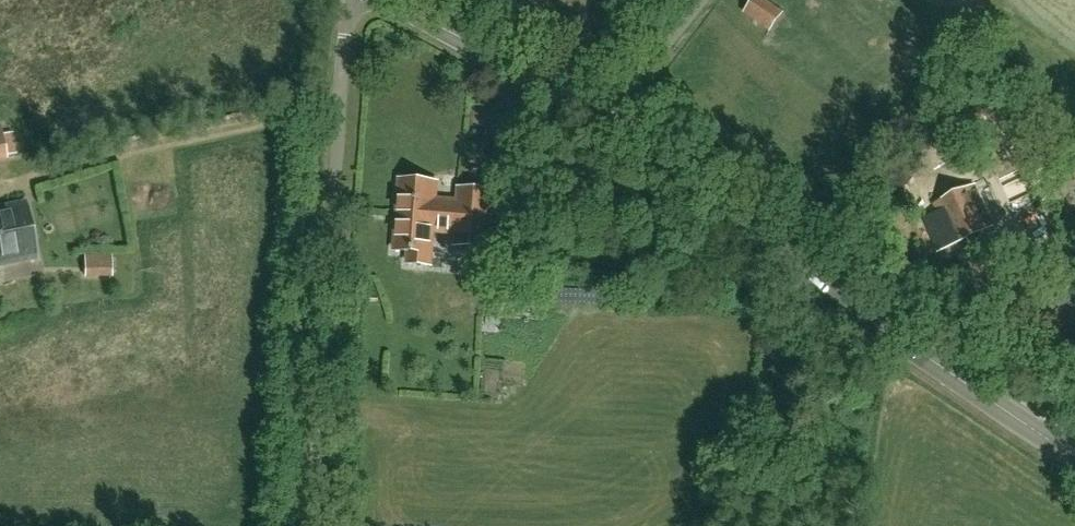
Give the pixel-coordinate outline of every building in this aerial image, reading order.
[(770,34),(783,13),(766,0),(753,0),(744,14),(770,34)] [(401,180),(395,250),(409,251),(408,263),(430,265),(433,229),(457,231),(455,245),(487,247),(492,192),(460,189),(458,205),(434,203),(436,183),(401,180)] [(951,245),(979,234),(983,244),(996,239),(975,188),(934,204),(951,245)] [(37,258),(26,203),(0,209),(0,266),(37,258)] [(431,322),(430,338),(443,338),(443,322),(431,322)]
